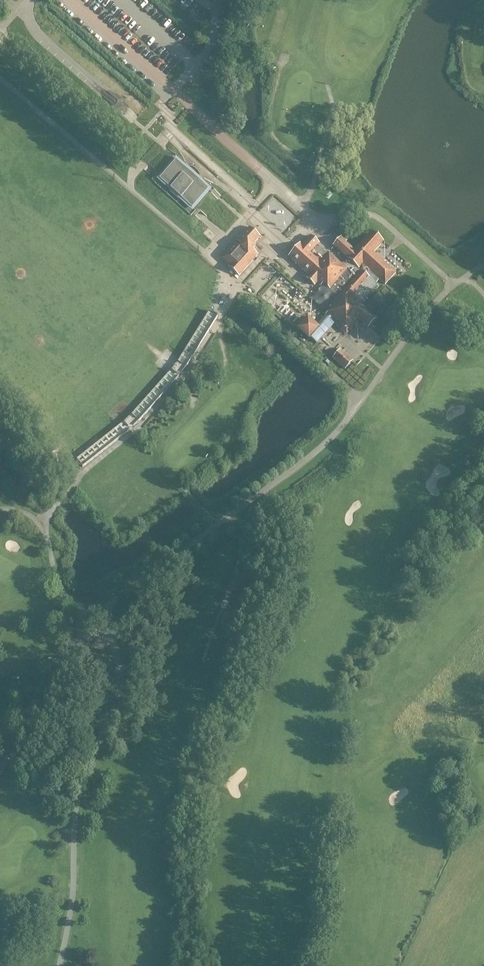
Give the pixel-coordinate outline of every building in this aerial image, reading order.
[(197,231),(221,205),(221,204),(220,203),(146,137),(146,136),(145,136),(145,137),(144,137),(141,141),(132,150),(121,163),(120,164),(121,164),(121,165),(130,173),(195,231),(196,232),(197,232),(197,231)] [(239,275),(260,254),(253,247),(262,237),(250,225),(220,257),(239,275)] [(310,236),(301,246),(295,253),(294,253),(293,253),(292,254),(291,254),(291,255),(291,256),(292,257),(290,258),(309,275),(306,278),(315,285),(317,282),(320,286),(322,284),(337,297),(329,306),(331,308),(325,315),(326,315),(315,326),(307,319),(297,330),(308,340),(310,338),(316,343),(334,323),(346,333),(359,319),(367,327),(375,318),(360,304),(377,285),(375,283),(379,279),(385,284),(395,273),(373,253),(380,245),(369,234),(354,250),(345,242),(346,241),(341,236),(333,246),(338,250),(338,251),(347,259),(345,260),(347,262),(343,266),(329,253),(327,255),(317,246),(319,244),(310,236)] [(132,414),(124,422),(115,428),(100,441),(76,459),(83,467),(132,429),(139,422),(180,375),(186,368),(218,316),(209,311),(179,359),(178,362),(171,370),(168,374),(134,412),(132,414)] [(340,349),(332,358),(345,369),(353,361),(340,349)]
